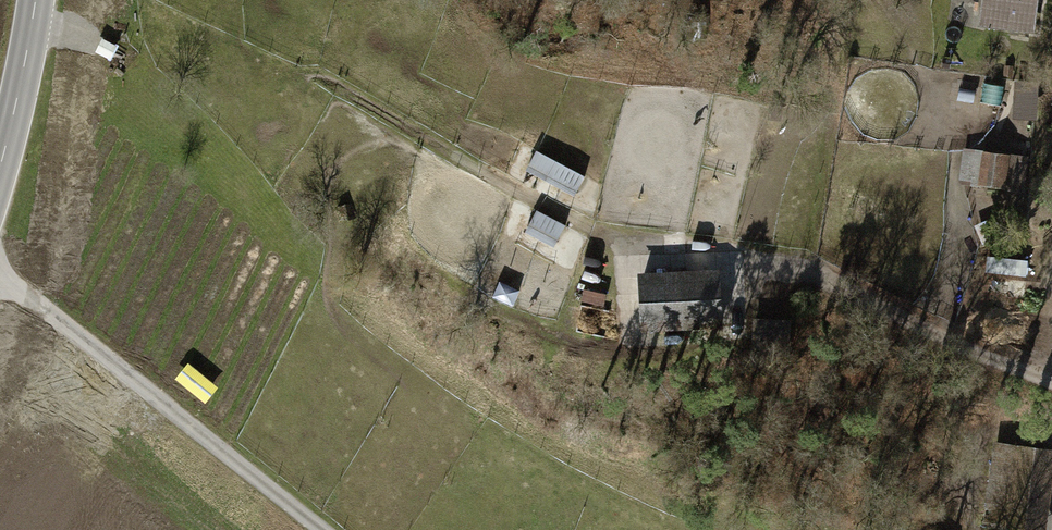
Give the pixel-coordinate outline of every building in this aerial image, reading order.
[(971,31),(1028,35),(1031,0),(973,0),(971,31)] [(1017,78),(1016,111),(1040,111),(1041,79),(1017,78)] [(539,149),(533,164),(581,183),(586,167),(539,149)] [(1024,162),(959,153),(955,186),(1020,194),(1024,162)] [(557,238),(567,221),(541,206),(531,224),(557,238)] [(990,272),(1030,273),(1030,256),(991,255),(990,272)] [(711,268),(629,272),(633,334),(714,329),(711,268)] [(987,446),(977,529),(1047,529),(1051,490),(1051,453),(987,446)]
